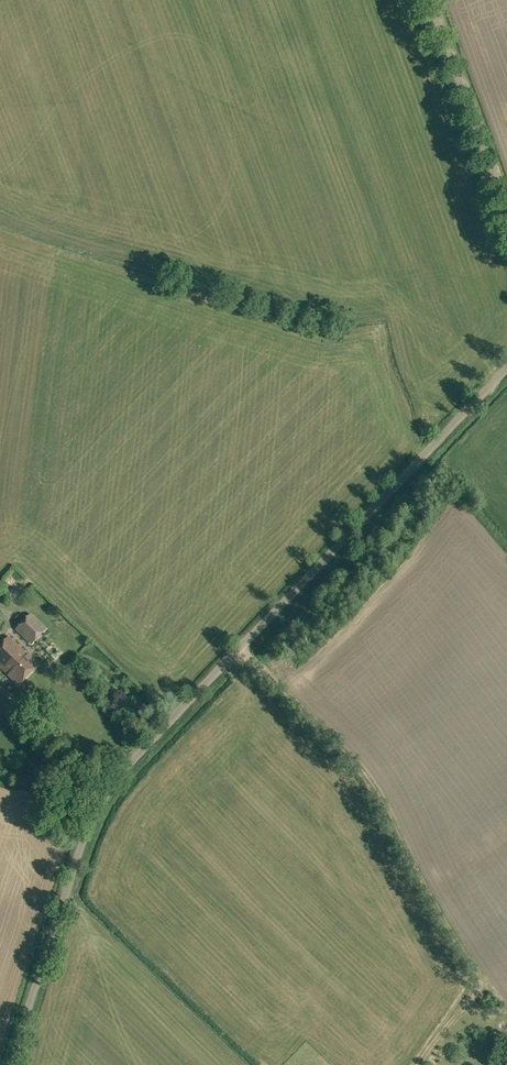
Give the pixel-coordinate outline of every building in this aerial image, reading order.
[(32,645),(47,628),(31,613),(15,629),(32,645)] [(39,664),(28,653),(27,654),(8,636),(0,645),(0,667),(8,675),(19,686),(39,664)]
